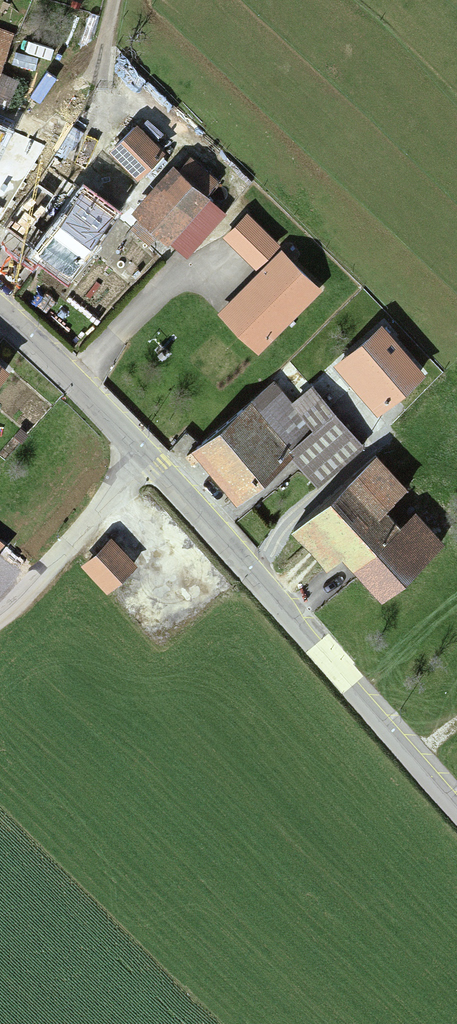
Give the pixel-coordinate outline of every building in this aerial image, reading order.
[(6,111),(17,86),(0,79),(0,108),(6,111)] [(7,217),(38,148),(0,131),(0,233),(7,217)] [(132,131),(110,152),(136,178),(158,157),(132,131)] [(186,157),(133,214),(181,258),(220,215),(205,201),(218,187),(186,157)] [(7,217),(0,233),(0,248),(26,267),(31,261),(57,281),(108,214),(72,187),(77,180),(51,160),(7,217)] [(230,240),(260,271),(286,247),(255,215),(230,240)] [(290,253),(226,316),(264,355),(329,292),(290,253)] [(378,331),(336,369),(379,417),(421,379),(378,331)] [(271,389),(188,454),(227,504),(286,458),(307,485),(379,427),(361,404),(335,423),(312,393),(289,411),(271,389)] [(339,552),(378,598),(436,549),(410,519),(395,532),(379,512),(400,494),(378,468),(300,534),(325,564),(339,552)] [(108,542),(83,565),(104,589),(130,566),(108,542)]
